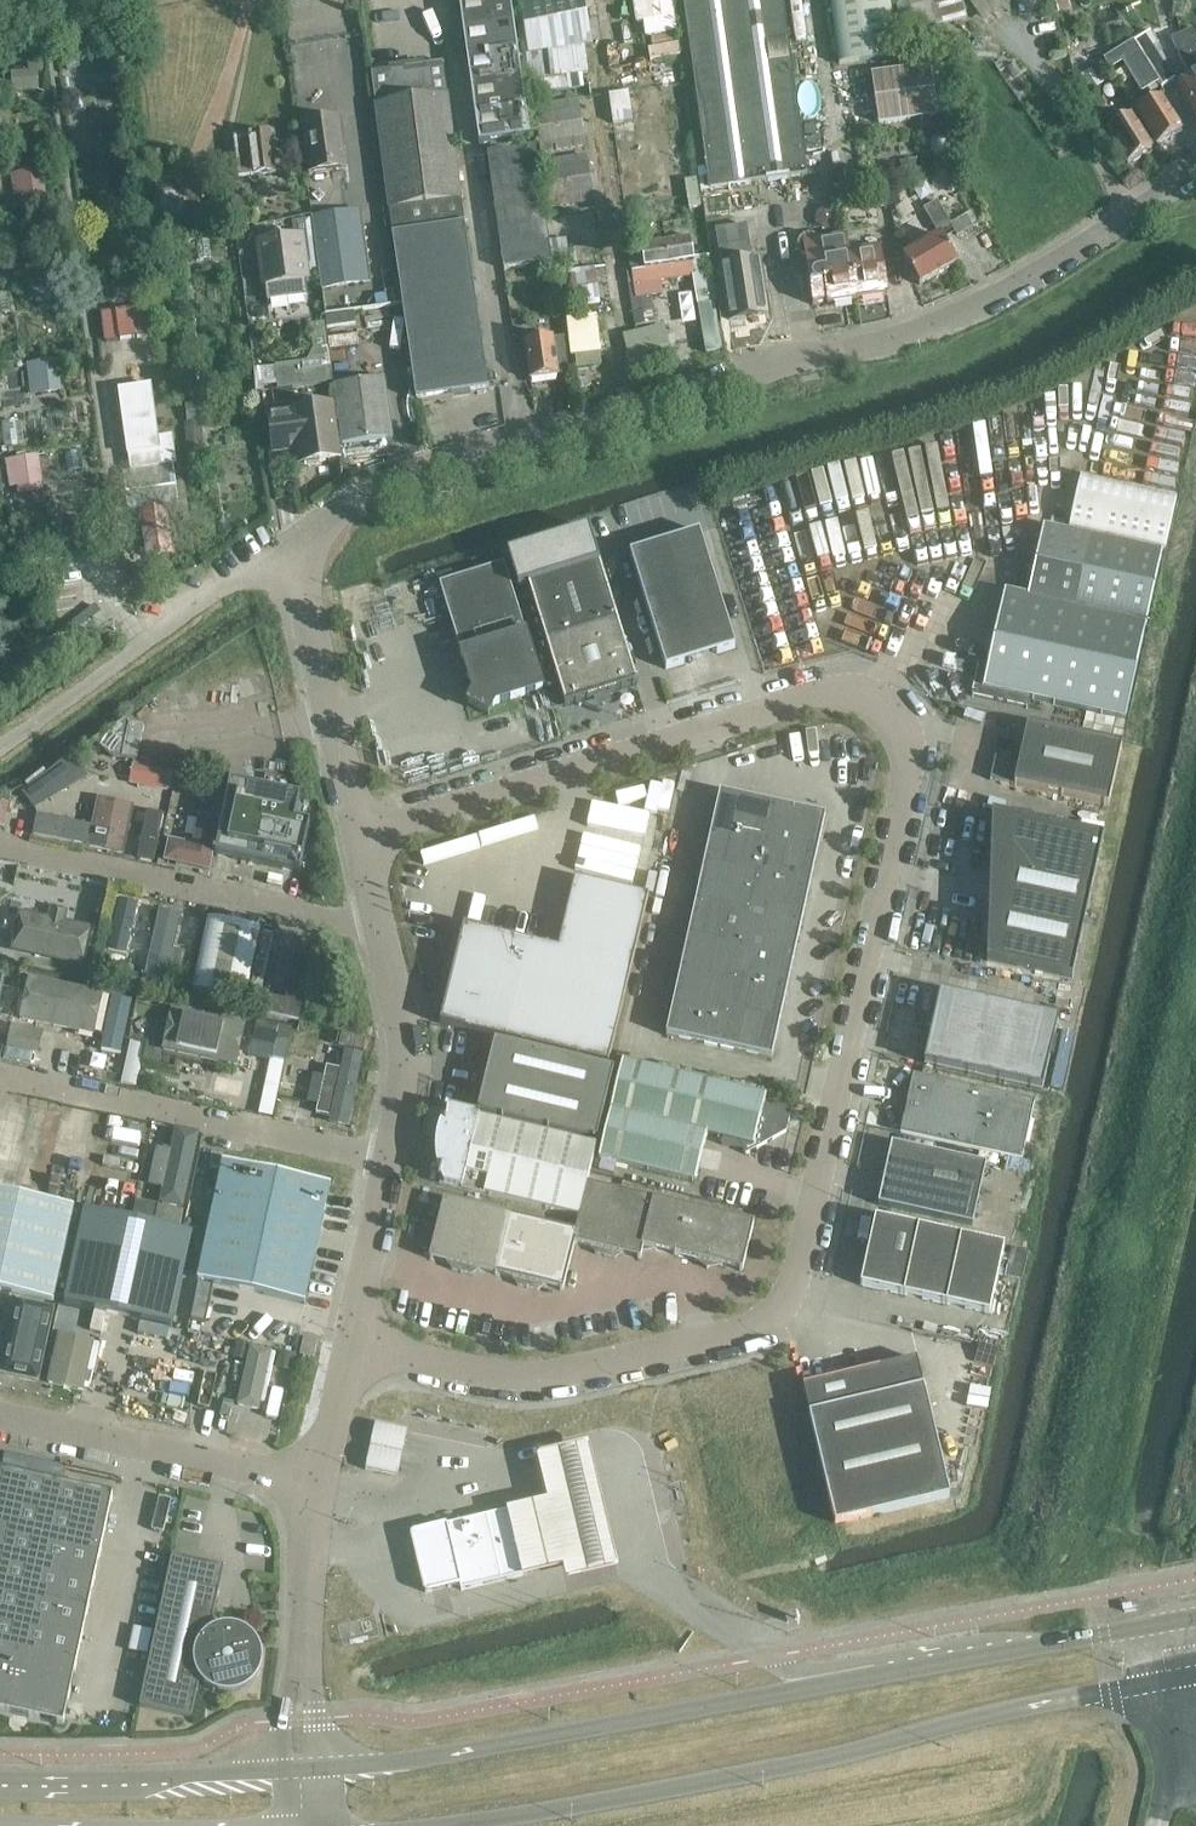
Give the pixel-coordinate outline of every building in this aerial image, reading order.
[(480,146),(530,138),(510,0),(459,0),(480,146)] [(525,26),(524,27),(530,57),(528,57),(530,75),(564,71),(564,74),(588,73),(585,48),(592,47),(584,0),(521,0),(525,26)] [(639,19),(648,19),(649,33),(678,30),(675,0),(637,0),(639,19)] [(710,189),(807,176),(783,0),(684,0),(710,189)] [(841,64),(898,56),(890,0),(832,0),(841,64)] [(943,4),(934,7),(932,0),(910,0),(909,0),(917,32),(946,24),(943,4)] [(943,4),(946,24),(967,18),(962,0),(960,0),(943,4)] [(1182,35),(1188,48),(1195,44),(1195,38),(1192,30),(1182,35)] [(1182,35),(1172,39),(1178,53),(1188,48),(1182,35)] [(1159,60),(1163,58),(1150,37),(1136,46),(1159,85),(1170,78),(1159,60)] [(1104,62),(1108,70),(1123,61),(1149,104),(1137,112),(1157,145),(1181,130),(1160,97),(1165,94),(1133,43),(1104,62)] [(1177,86),(1195,117),(1195,64),(1188,48),(1178,53),(1190,78),(1177,86)] [(3,89),(42,88),(41,61),(2,62),(3,89)] [(1113,79),(1108,70),(1104,62),(1075,79),(1085,96),(1113,79)] [(371,72),(392,235),(464,224),(443,63),(371,72)] [(872,74),(879,125),(938,117),(938,115),(956,113),(949,65),(931,68),(931,66),(872,74)] [(615,120),(635,118),(632,90),(613,92),(615,120)] [(578,101),(534,108),(551,209),(595,202),(584,135),(578,101)] [(1141,158),(1141,155),(1152,149),(1131,115),(1107,130),(1128,163),(1131,162),(1134,163),(1141,158)] [(341,144),(337,119),(303,123),(310,174),(346,169),(343,144),(341,144)] [(271,134),(234,138),(239,178),(276,173),(271,136),(271,134)] [(488,154),(504,269),(552,263),(536,148),(488,154)] [(16,170),(21,204),(51,199),(46,165),(16,170)] [(925,209),(938,232),(951,225),(937,202),(925,209)] [(359,206),(313,212),(323,287),(369,280),(359,206)] [(816,210),(819,229),(840,225),(836,206),(816,210)] [(464,224),(392,235),(416,399),(488,389),(464,224)] [(763,286),(759,261),(752,262),(746,226),(715,230),(729,320),(767,314),(764,295),(768,295),(767,285),(763,286)] [(858,301),(851,256),(847,236),(804,242),(813,303),(827,300),(828,305),(858,301)] [(904,258),(919,286),(957,263),(941,236),(904,258)] [(262,262),(259,266),(260,277),(264,280),(265,284),(304,279),(299,238),(259,243),(262,262)] [(663,280),(696,276),(694,258),(691,238),(657,242),(663,280)] [(656,281),(663,280),(657,242),(641,245),(643,252),(630,254),(632,273),(628,274),(629,285),(656,281)] [(881,251),(851,256),(858,301),(888,296),(881,251)] [(694,258),(696,276),(697,287),(693,288),(704,351),(720,349),(710,257),(694,258)] [(571,268),(577,305),(604,301),(598,264),(571,268)] [(657,289),(656,281),(629,285),(632,294),(631,294),(637,327),(655,324),(649,291),(657,289)] [(150,305),(104,309),(107,339),(153,335),(150,305)] [(358,310),(330,311),(330,335),(359,335),(358,310)] [(562,320),(571,361),(587,357),(578,316),(562,320)] [(626,338),(633,364),(671,353),(671,350),(676,349),(672,336),(667,338),(664,327),(626,338)] [(541,340),(525,342),(531,380),(558,376),(555,355),(568,353),(565,336),(553,339),(552,335),(540,337),(541,340)] [(32,391),(64,387),(61,356),(29,359),(32,391)] [(335,385),(343,444),(392,438),(384,379),(335,385)] [(173,436),(158,439),(150,386),(119,391),(131,471),(177,464),(173,436)] [(185,422),(189,450),(205,448),(200,419),(197,402),(183,404),(185,422)] [(275,451),(300,448),(302,464),(306,463),(308,465),(318,464),(320,462),(338,459),(331,407),(295,412),(295,415),(271,418),(275,451)] [(43,452),(12,455),(15,493),(46,490),(43,452)] [(173,558),(166,507),(137,511),(145,562),(173,558)] [(589,529),(507,555),(510,563),(518,590),(529,586),(600,564),(589,529)] [(630,553),(666,669),(685,663),(688,657),(711,650),(717,653),(736,648),(700,531),(630,553)] [(1075,608),(1005,593),(989,665),(980,663),(972,696),(1029,708),(1031,699),(1126,720),(1163,555),(1091,539),(1075,608)] [(565,705),(565,707),(639,684),(638,682),(637,683),(600,564),(529,586),(566,705),(565,705)] [(440,585),(474,694),(468,704),(489,715),(495,705),(543,690),(504,565),(440,585)] [(95,606),(63,629),(75,645),(107,622),(95,606)] [(268,677),(205,697),(212,718),(275,697),(268,677)] [(123,757),(137,760),(144,726),(130,723),(123,757)] [(990,780),(1014,785),(1109,806),(1122,745),(1028,724),(1019,762),(996,756),(990,780)] [(39,810),(90,771),(76,752),(24,790),(39,810)] [(134,764),(130,780),(168,789),(172,772),(134,764)] [(229,783),(214,854),(298,872),(308,825),(293,822),(298,798),(229,783)] [(720,793),(711,836),(763,848),(773,805),(720,793)] [(137,808),(103,801),(93,851),(126,858),(137,808)] [(773,805),(763,848),(816,860),(826,816),(773,805)] [(987,953),(987,961),(1073,980),(1104,838),(992,814),(991,845),(1012,849),(989,954),(987,953)] [(209,873),(219,824),(199,820),(195,843),(171,838),(166,865),(209,873)] [(711,836),(703,869),(756,881),(763,848),(711,836)] [(763,848),(756,881),(809,893),(816,860),(763,848)] [(703,869),(696,902),(749,914),(756,881),(703,869)] [(440,1024),(609,1065),(649,896),(575,878),(558,948),(464,925),(440,1024)] [(756,881),(749,914),(802,926),(809,893),(756,881)] [(696,902),(689,936),(741,947),(749,914),(696,902)] [(48,918),(20,912),(12,952),(84,967),(92,928),(66,922),(68,911),(50,908),(48,918)] [(130,961),(147,965),(158,913),(142,909),(130,961)] [(160,912),(145,983),(165,988),(169,971),(173,951),(181,916),(160,912)] [(749,914),(741,947),(794,959),(802,926),(749,914)] [(116,915),(104,968),(121,971),(132,919),(116,915)] [(209,919),(194,990),(245,1001),(260,930),(209,919)] [(689,936),(681,969),(734,980),(741,947),(689,936)] [(741,947),(734,980),(787,992),(794,959),(741,947)] [(314,955),(296,951),(285,1001),(273,998),(269,1015),(298,1022),(302,1005),(314,955)] [(185,954),(174,952),(170,971),(181,973),(185,954)] [(681,969),(674,1002),(727,1013),(734,980),(681,969)] [(129,973),(125,987),(140,990),(144,977),(129,973)] [(734,980),(727,1013),(780,1025),(787,992),(734,980)] [(113,1004),(35,987),(27,1023),(105,1040),(113,1004)] [(941,994),(925,1065),(972,1075),(988,1004),(941,994)] [(666,1036),(719,1047),(727,1013),(674,1002),(666,1036)] [(988,1004),(972,1075),(1008,1083),(1023,1012),(988,1004)] [(1023,1012),(1008,1083),(1043,1091),(1059,1020),(1023,1012)] [(251,1028),(178,1013),(169,1058),(242,1073),(251,1028)] [(727,1013),(719,1047),(772,1059),(780,1025),(727,1013)] [(254,1053),(288,1058),(292,1034),(257,1029),(254,1053)] [(8,1046),(37,1053),(41,1036),(11,1030),(8,1046)] [(495,1042),(478,1111),(597,1140),(614,1070),(495,1042)] [(370,1060),(350,1055),(334,1129),(355,1133),(370,1060)] [(766,1101),(767,1097),(623,1062),(599,1158),(696,1182),(707,1135),(739,1142),(746,1155),(787,1132),(793,1108),(766,1101)] [(902,1126),(901,1133),(1022,1160),(1022,1159),(1035,1102),(914,1075),(902,1126)] [(460,1186),(462,1186),(461,1189),(579,1217),(596,1147),(479,1118),(480,1116),(448,1108),(441,1140),(471,1148),(465,1174),(463,1173),(460,1186)] [(4,1109),(0,1128),(0,1173),(9,1175),(24,1114),(4,1109)] [(206,1136),(181,1131),(166,1200),(163,1213),(188,1218),(206,1136)] [(878,1206),(973,1227),(986,1165),(892,1144),(878,1206)] [(198,1281),(305,1304),(331,1185),(224,1162),(208,1234),(198,1281)] [(622,1192),(588,1184),(576,1232),(577,1232),(574,1243),(575,1243),(597,1249),(596,1254),(606,1257),(622,1192)] [(0,1290),(53,1302),(74,1207),(0,1191),(0,1290)] [(687,1208),(622,1192),(606,1257),(616,1259),(617,1254),(641,1259),(644,1248),(676,1255),(687,1208)] [(452,1270),(462,1273),(478,1208),(444,1200),(430,1259),(453,1265),(452,1270)] [(474,1270),(496,1275),(511,1216),(478,1208),(462,1273),(472,1275),(474,1270)] [(720,1216),(687,1208),(676,1255),(708,1263),(707,1268),(708,1269),(720,1216)] [(86,1210),(65,1305),(172,1328),(192,1233),(86,1210)] [(518,1286),(528,1289),(543,1224),(511,1216),(496,1275),(519,1281),(518,1286)] [(754,1224),(720,1216),(708,1269),(709,1264),(743,1272),(754,1224)] [(861,1286),(904,1296),(919,1228),(876,1218),(861,1286)] [(576,1232),(543,1224),(528,1289),(538,1291),(539,1285),(563,1291),(575,1243),(574,1243),(577,1232),(576,1232)] [(904,1296),(946,1305),(962,1237),(919,1228),(904,1296)] [(962,1237),(946,1305),(990,1315),(1005,1247),(962,1237)] [(57,1310),(17,1301),(2,1377),(41,1385),(57,1310)] [(89,1387),(96,1336),(59,1331),(52,1383),(89,1387)] [(300,1355),(314,1359),(318,1341),(304,1338),(300,1355)] [(215,1390),(218,1361),(221,1343),(210,1342),(204,1389),(215,1390)] [(198,1367),(165,1359),(158,1389),(190,1397),(198,1367)] [(924,1387),(917,1360),(803,1387),(810,1414),(809,1414),(835,1525),(951,1498),(924,1387)] [(368,1465),(400,1473),(411,1428),(379,1420),(368,1465)] [(595,1451),(544,1463),(554,1506),(511,1516),(527,1583),(571,1573),(575,1588),(624,1577),(595,1451)] [(64,1726),(113,1496),(0,1472),(0,1712),(64,1726)] [(510,1513),(512,1512),(512,1511),(511,1510),(510,1509),(508,1509),(509,1511),(447,1526),(447,1524),(445,1524),(446,1526),(414,1534),(413,1532),(412,1533),(411,1534),(411,1535),(411,1537),(412,1536),(425,1591),(424,1592),(424,1593),(425,1594),(427,1594),(428,1594),(428,1593),(460,1585),(461,1589),(459,1589),(460,1590),(461,1591),(462,1592),(463,1592),(463,1590),(524,1576),(524,1577),(526,1577),(527,1576),(527,1574),(527,1573),(525,1573),(510,1513)] [(262,1656),(257,1642),(248,1633),(236,1627),(223,1626),(211,1631),(224,1567),(172,1556),(140,1707),(192,1718),(200,1680),(211,1690),(225,1694),(240,1692),(253,1684),(261,1671),(262,1656)]
